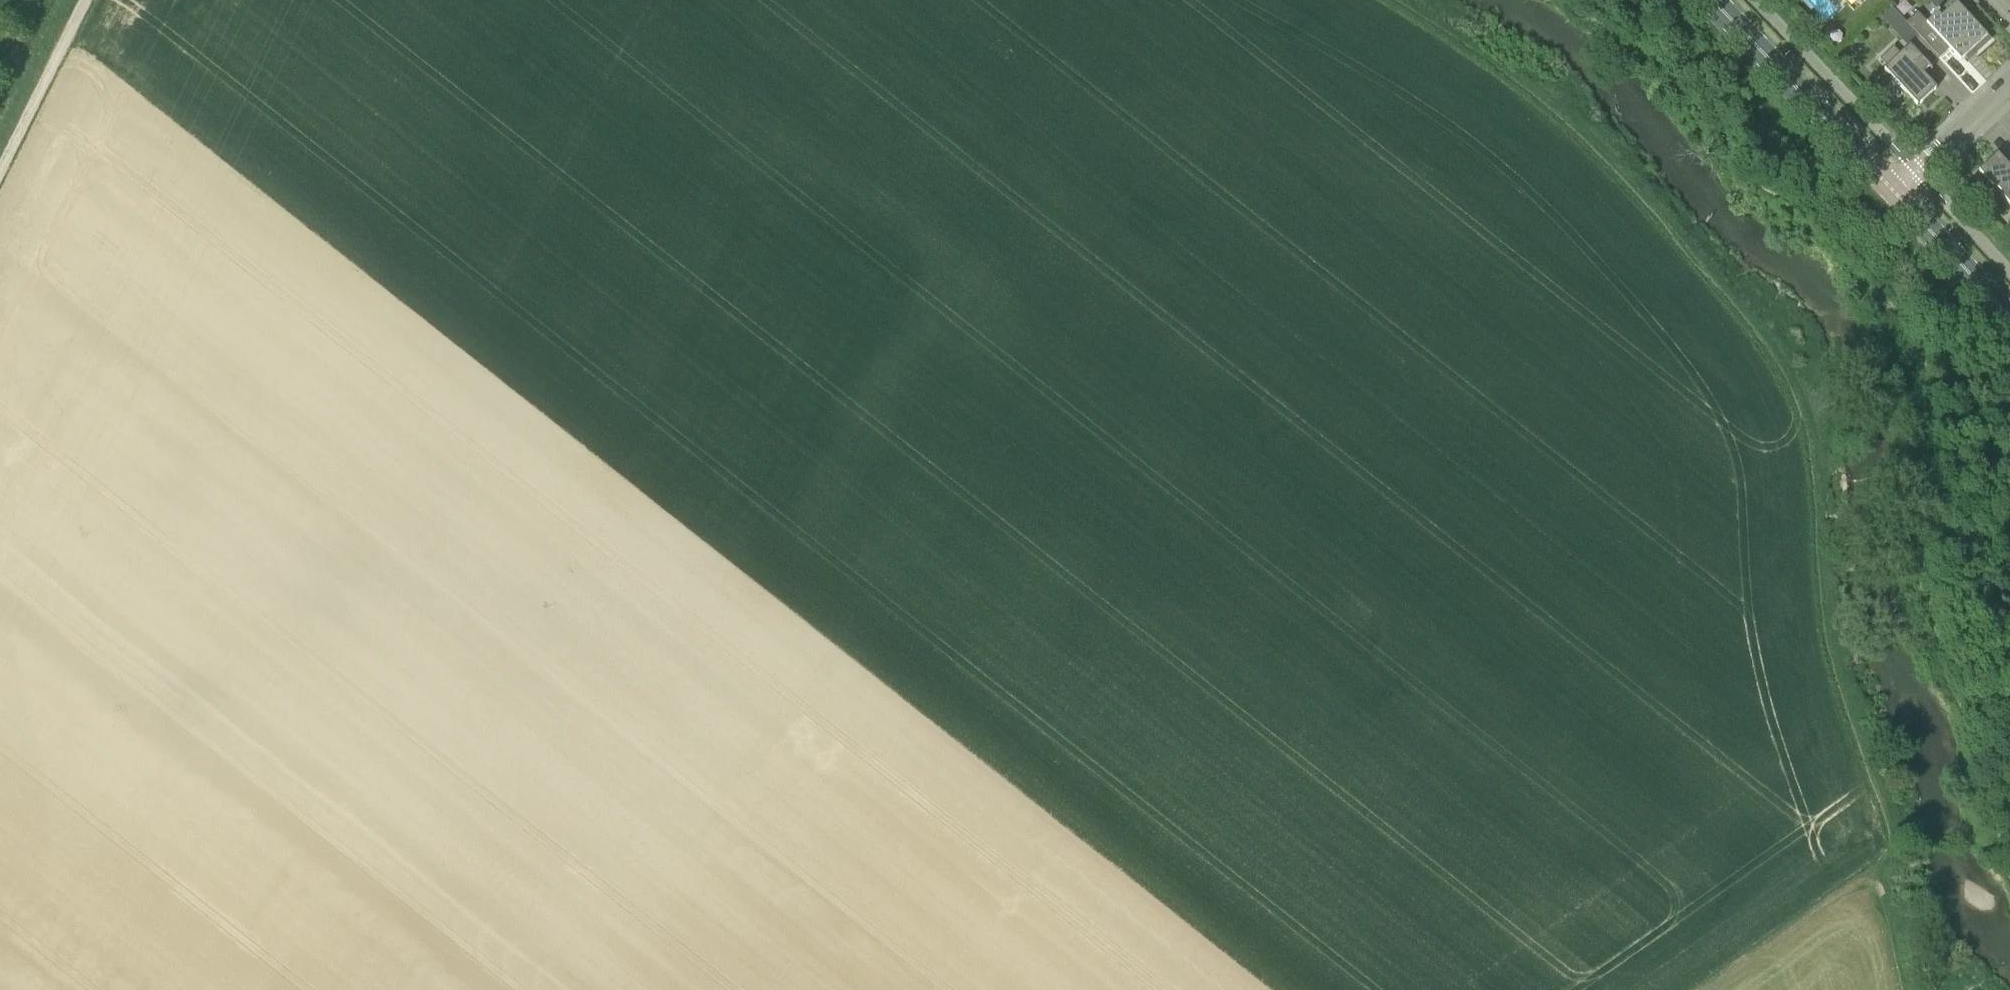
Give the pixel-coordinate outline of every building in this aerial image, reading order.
[(1953,0),(1951,0),(1926,22),(1918,13),(1906,23),(1910,27),(1919,37),(1939,59),(1950,50),(1961,61),(1978,46),(1981,49),(1990,40),(1953,0)] [(1900,37),(1910,27),(1906,23),(1901,18),(1891,28),(1900,37)] [(1918,106),(1937,89),(1923,74),(1939,59),(1919,37),(1884,70),(1918,106)] [(1997,154),(1979,172),(2009,206),(2009,168),(1997,154)]
